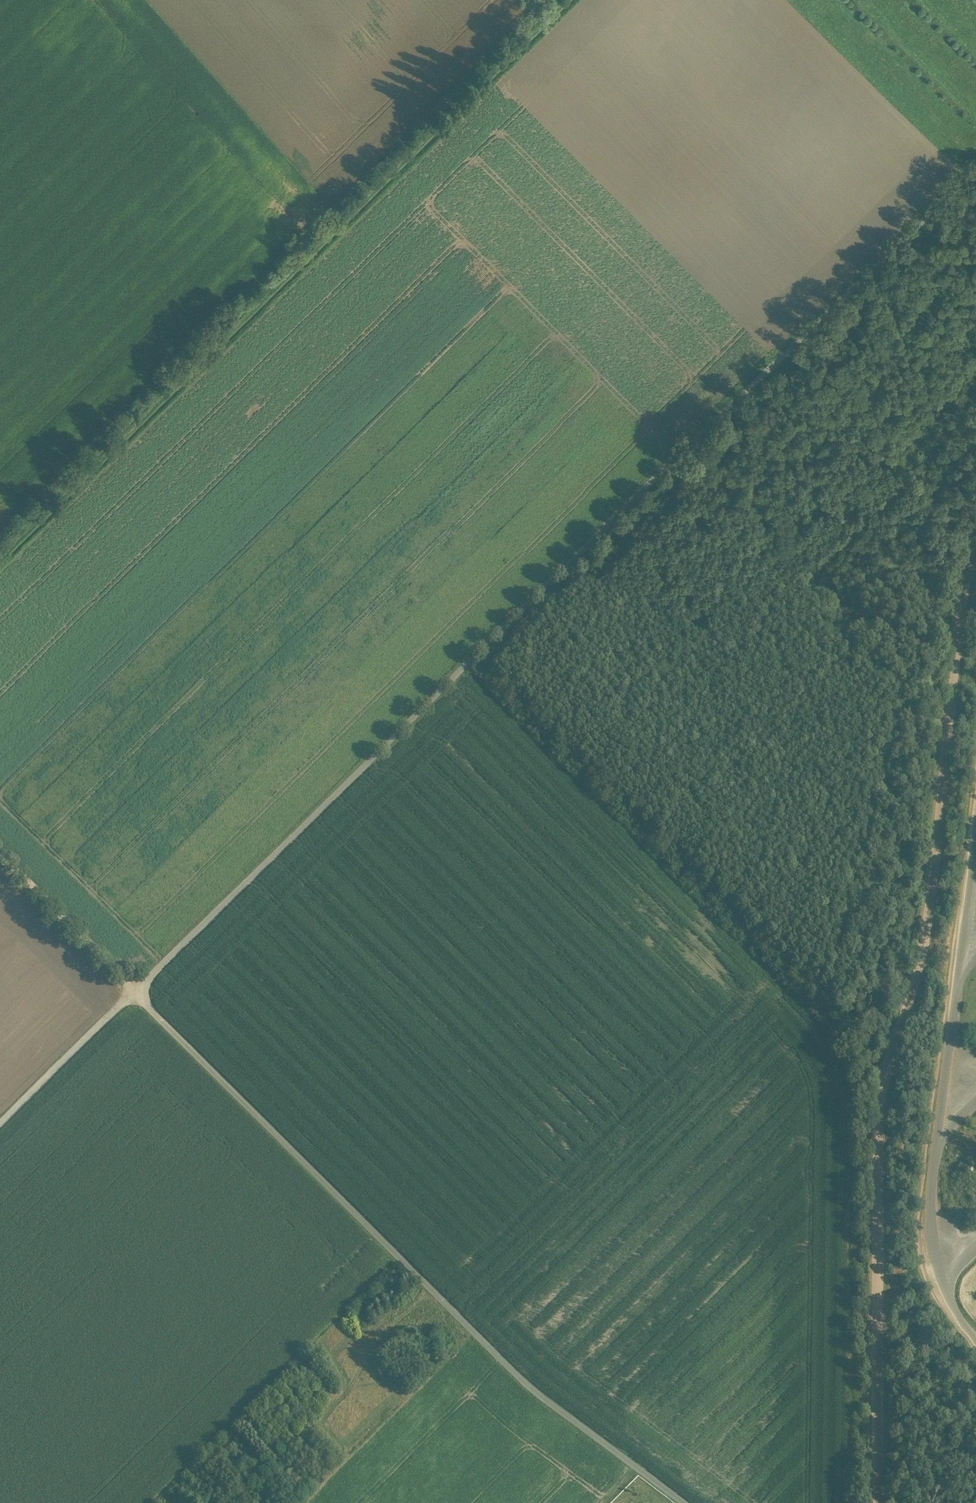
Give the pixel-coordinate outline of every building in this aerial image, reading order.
[(967,1180),(975,1189),(975,1171),(967,1180)]
